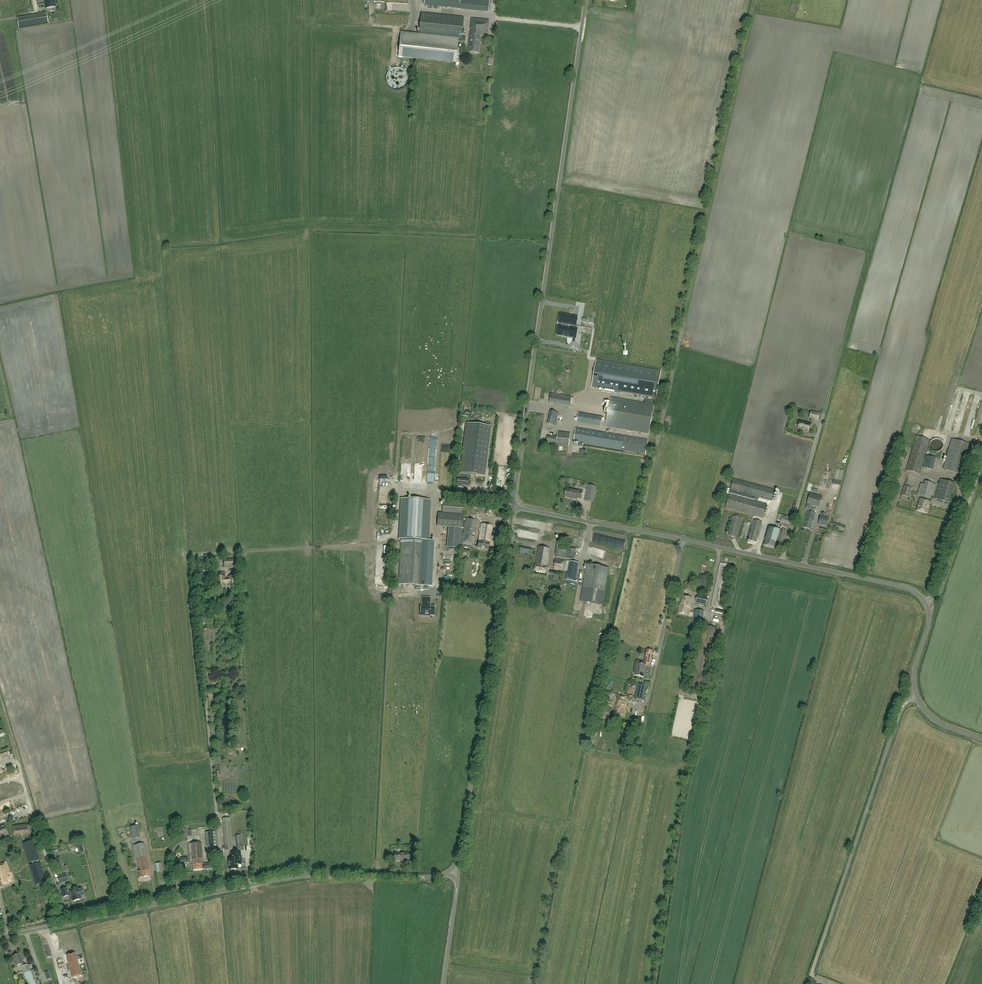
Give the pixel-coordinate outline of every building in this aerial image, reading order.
[(54,0),(44,0),(46,9),(56,7),(55,1),(54,1),(54,0)] [(474,0),(460,0),(459,8),(459,9),(488,12),(489,2),(474,0)] [(419,30),(462,34),(463,18),(421,14),(419,30)] [(47,24),(46,15),(17,19),(18,29),(47,24)] [(393,19),(386,19),(386,15),(380,15),(380,23),(393,22),(393,19)] [(487,35),(488,20),(471,19),(470,29),(471,29),(471,33),(469,33),(467,53),(478,54),(480,37),(484,37),(485,34),(487,35)] [(462,34),(419,30),(419,34),(401,32),(398,58),(456,64),(458,46),(464,47),(465,37),(462,37),(462,34)] [(576,326),(578,317),(569,316),(567,316),(567,315),(561,314),(559,323),(562,323),(562,326),(559,326),(557,335),(562,336),(566,337),(566,336),(573,337),(573,332),(577,333),(578,329),(569,328),(570,325),(576,326)] [(661,371),(596,360),(592,387),(657,398),(661,371)] [(966,435),(971,436),(981,395),(981,393),(977,392),(969,426),(965,425),(963,431),(967,432),(966,435)] [(569,407),(571,397),(551,394),(550,404),(569,407)] [(649,435),(654,405),(610,397),(606,427),(649,435)] [(556,426),(558,413),(550,411),(548,424),(556,426)] [(537,412),(537,427),(546,426),(546,412),(537,412)] [(811,412),(809,418),(818,420),(820,414),(811,412)] [(959,433),(965,414),(961,412),(954,431),(959,433)] [(600,426),(602,417),(579,413),(577,422),(600,426)] [(799,421),(797,428),(808,432),(810,424),(799,421)] [(466,424),(460,473),(485,477),(491,427),(466,424)] [(645,454),(648,440),(576,428),(574,442),(579,443),(582,443),(645,454)] [(569,446),(570,433),(558,432),(557,437),(548,436),(547,444),(569,446)] [(916,436),(906,470),(920,474),(930,441),(916,436)] [(930,443),(930,445),(930,448),(931,450),(933,451),(935,452),(937,452),(939,451),(941,450),(942,448),(943,445),(942,443),(941,441),(939,440),(937,439),(935,439),(933,440),(931,441),(930,443)] [(951,439),(942,469),(963,475),(972,445),(951,439)] [(730,490),(772,501),(774,491),(733,479),(730,490)] [(940,480),(935,499),(939,500),(949,503),(955,484),(940,480)] [(921,496),(916,510),(926,513),(930,502),(930,503),(936,485),(925,482),(924,485),(920,484),(917,495),(921,496)] [(593,502),(596,487),(588,485),(585,501),(593,502)] [(904,486),(901,496),(908,498),(911,488),(904,486)] [(578,491),(566,489),(565,497),(577,499),(577,497),(581,498),(583,490),(579,490),(578,491)] [(728,489),(727,494),(728,494),(730,494),(754,500),(755,498),(750,497),(751,497),(731,491),(730,490),(730,489),(728,489)] [(822,497),(810,493),(807,504),(819,507),(822,497)] [(729,494),(727,500),(725,508),(763,518),(767,505),(729,494)] [(432,586),(434,546),(427,545),(428,501),(403,499),(398,584),(432,586)] [(462,514),(463,504),(443,502),(442,512),(462,514)] [(803,527),(811,530),(812,525),(812,524),(812,522),(813,522),(816,514),(808,512),(803,527)] [(461,528),(461,527),(462,515),(438,513),(437,526),(461,528)] [(780,519),(789,522),(791,516),(782,513),(780,519)] [(821,515),(818,524),(826,526),(829,517),(821,515)] [(728,535),(736,537),(741,518),(733,516),(728,535)] [(473,546),(475,537),(474,537),(472,537),(472,533),(474,532),(476,520),(465,519),(461,544),(473,546)] [(753,520),(748,540),(757,542),(762,522),(753,520)] [(830,522),(829,528),(844,531),(845,526),(830,522)] [(488,549),(492,526),(481,524),(477,548),(488,549)] [(765,540),(764,545),(774,548),(775,543),(776,543),(777,542),(782,543),(786,530),(780,529),(780,530),(768,527),(764,540),(765,540)] [(447,548),(460,549),(462,529),(449,528),(447,548)] [(547,573),(548,567),(547,567),(548,559),(549,549),(538,547),(534,571),(547,573)] [(606,558),(607,551),(593,549),(593,556),(606,558)] [(224,568),(236,567),(235,559),(223,559),(224,568)] [(576,582),(579,563),(555,560),(554,569),(568,571),(566,580),(576,582)] [(609,568),(587,564),(581,601),(603,604),(609,568)] [(237,586),(236,576),(229,577),(229,579),(225,579),(225,577),(216,577),(217,589),(226,588),(225,583),(229,583),(229,586),(237,586)] [(700,576),(698,588),(707,590),(710,578),(700,576)] [(684,581),(682,590),(691,592),(693,583),(684,581)] [(691,598),(682,596),(678,614),(687,616),(691,598)] [(697,596),(696,603),(706,605),(707,598),(697,596)] [(423,597),(422,597),(422,606),(421,606),(420,616),(430,616),(430,615),(434,616),(435,607),(430,607),(430,605),(430,598),(429,598),(423,598),(423,597)] [(696,610),(693,626),(700,627),(703,612),(696,610)] [(703,626),(689,688),(704,691),(718,629),(703,626)] [(650,664),(652,654),(652,651),(646,650),(644,663),(638,661),(637,661),(636,661),(635,662),(635,663),(633,673),(635,674),(635,676),(643,677),(645,672),(644,672),(645,666),(646,666),(646,664),(650,664)] [(638,684),(635,699),(643,700),(646,686),(638,684)] [(612,691),(608,692),(607,697),(610,700),(614,699),(615,694),(612,691)] [(615,709),(614,714),(623,715),(626,702),(625,702),(626,697),(618,695),(615,709)] [(225,850),(232,850),(230,818),(222,819),(225,850)] [(13,827),(14,834),(30,833),(29,825),(13,827)] [(133,839),(140,838),(137,826),(130,827),(133,839)] [(0,828),(0,839),(8,836),(5,827),(0,828)] [(207,857),(216,857),(218,857),(215,831),(205,832),(205,834),(207,847),(207,848),(207,857)] [(37,885),(45,883),(40,864),(39,864),(38,862),(39,861),(33,841),(26,843),(31,863),(32,863),(33,865),(32,865),(37,885)] [(150,876),(144,843),(133,846),(135,858),(137,858),(139,872),(137,872),(138,878),(150,876)] [(203,864),(201,843),(189,844),(191,862),(192,865),(193,864),(193,870),(202,869),(203,869),(203,870),(212,869),(211,864),(203,864)] [(229,870),(237,869),(237,865),(241,865),(241,864),(243,863),(242,858),(241,858),(240,852),(231,852),(231,859),(228,860),(229,870)] [(6,861),(0,863),(0,877),(1,881),(0,881),(0,882),(1,885),(13,881),(12,877),(13,877),(11,872),(10,872),(6,861)] [(59,884),(69,882),(66,874),(57,877),(59,884)] [(78,890),(77,888),(69,890),(68,888),(66,889),(66,888),(61,890),(63,897),(68,895),(70,895),(71,898),(72,898),(73,902),(80,899),(80,896),(84,895),(82,889),(78,890)] [(19,954),(12,957),(16,966),(21,964),(22,967),(21,968),(27,983),(36,983),(28,965),(23,967),(22,963),(23,963),(21,959),(19,954)] [(77,958),(76,954),(68,956),(69,960),(73,978),(82,976),(77,958)]
